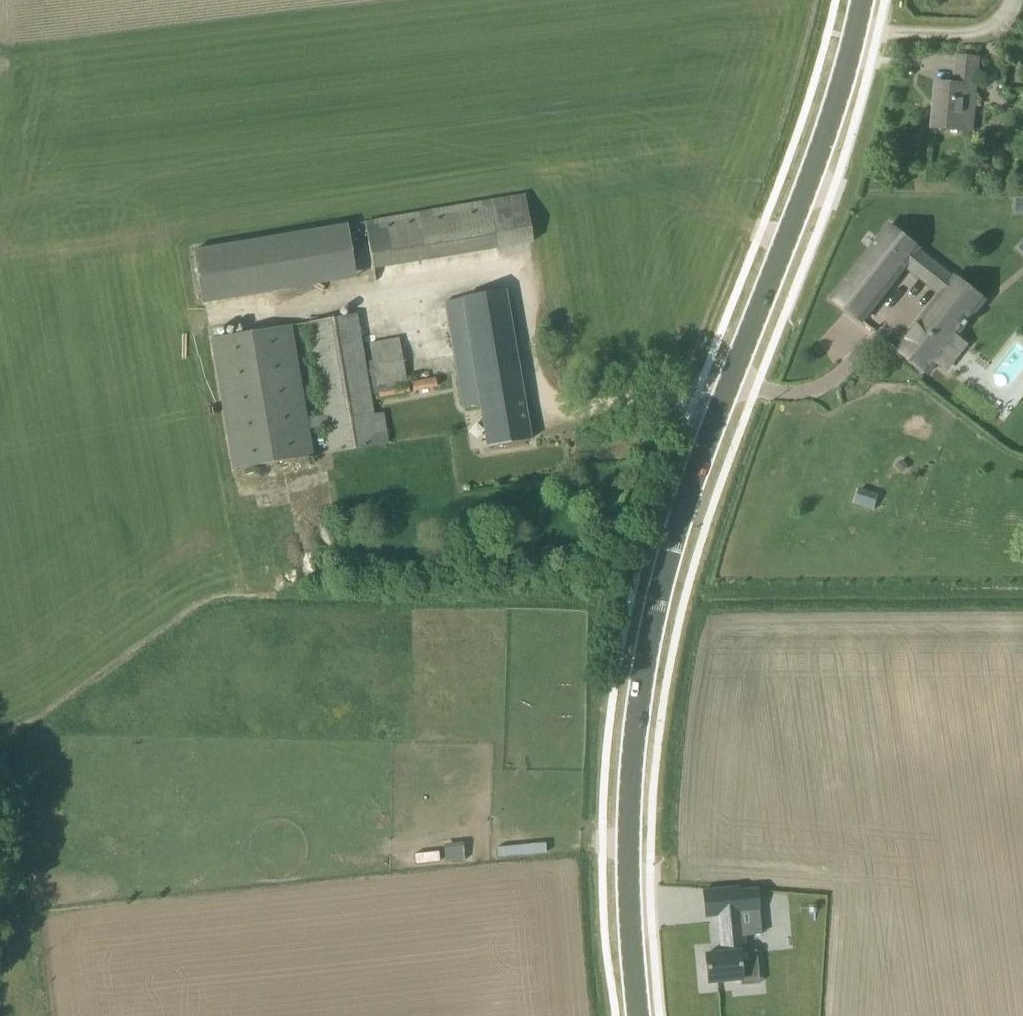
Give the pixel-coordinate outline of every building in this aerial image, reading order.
[(973,132),(979,58),(957,56),(954,84),(936,82),(932,128),(973,132)] [(376,284),(499,262),(497,249),(534,242),(524,195),(364,222),(376,284)] [(204,301),(357,276),(348,222),(194,247),(204,301)] [(863,323),(922,251),(890,226),(833,299),(863,323)] [(955,277),(898,350),(928,374),(985,301),(955,277)] [(530,440),(504,291),(444,301),(463,408),(481,405),(488,447),(530,440)] [(375,415),(372,396),(367,368),(373,366),(374,370),(369,371),(373,394),(379,393),(380,397),(409,392),(398,338),(369,344),(373,361),(366,362),(358,315),(307,322),(323,416),(307,418),(291,327),(209,344),(231,471),(313,457),(309,429),(314,428),(325,426),(330,453),(390,445),(385,413),(375,415)] [(872,507),(876,496),(860,490),(856,501),(872,507)] [(779,933),(781,905),(741,903),(741,912),(718,914),(722,953),(705,954),(708,983),(742,980),(740,953),(745,952),(744,938),(763,939),(763,932),(779,933)]
